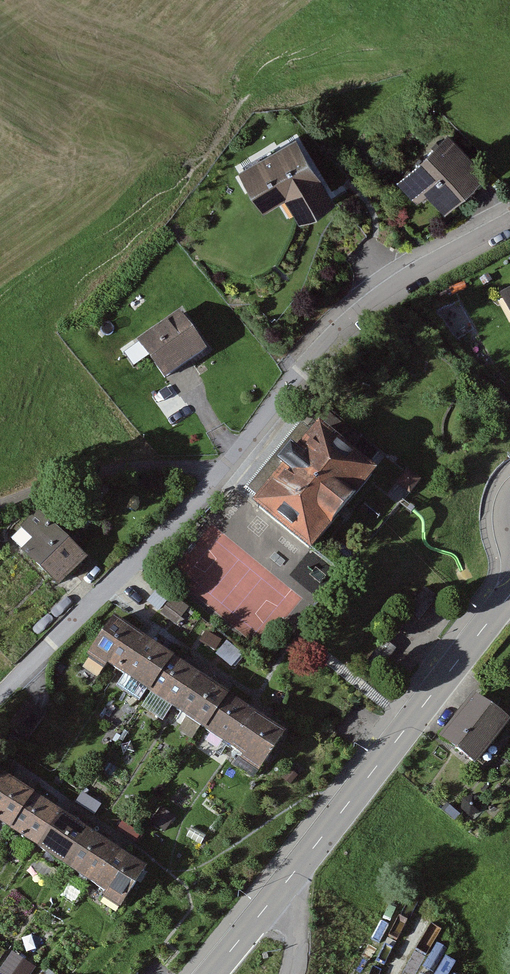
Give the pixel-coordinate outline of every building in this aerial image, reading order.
[(477,171),(444,135),(399,177),(421,200),(432,190),(443,202),(477,171)] [(316,201),(286,142),(237,167),(254,200),(277,188),(290,214),(316,201)] [(205,353),(180,314),(138,340),(163,380),(205,353)] [(381,470),(322,423),(257,505),(315,552),(381,470)] [(422,480),(407,469),(397,484),(412,494),(422,480)] [(36,540),(24,552),(59,587),(88,559),(39,510),(22,526),(36,540)] [(284,729),(115,616),(91,652),(260,765),(284,729)] [(476,695),(445,737),(482,763),(509,724),(509,719),(476,695)] [(148,870),(0,769),(0,820),(106,893),(103,897),(121,909),(148,870)]
